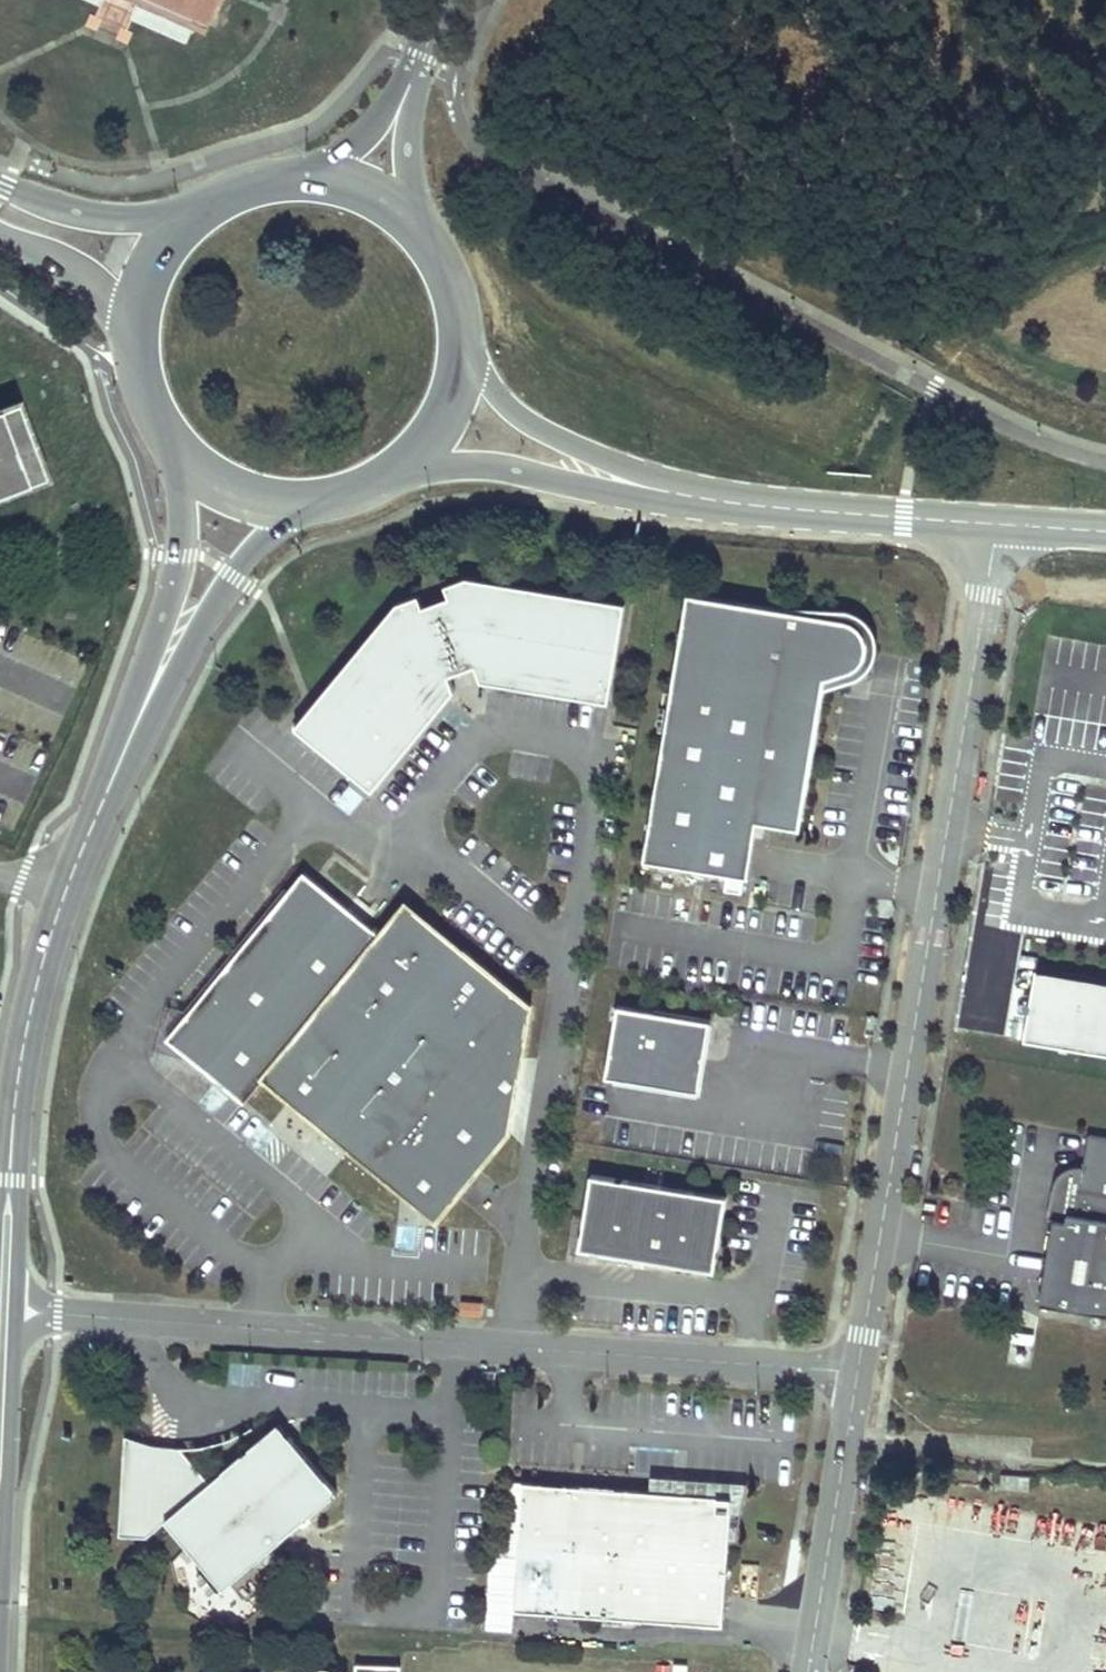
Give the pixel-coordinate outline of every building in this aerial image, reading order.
[(204,19),(211,4),(216,0),(159,0),(204,19)] [(26,485),(14,454),(32,447),(17,407),(0,413),(0,495),(26,485)] [(43,478),(32,447),(14,454),(26,485),(43,478)] [(626,602),(467,575),(445,583),(450,595),(424,605),(419,593),(398,601),(296,725),(373,789),(455,689),(450,674),(476,664),(481,679),(609,701),(626,602)] [(688,595),(643,860),(726,875),(723,893),(741,896),(743,878),(747,878),(753,820),(758,813),(803,816),(824,691),(824,681),(842,675),(848,673),(852,672),(856,669),(862,664),(866,656),(867,650),(867,647),(867,643),(864,635),(860,629),(854,624),(845,620),(688,595)] [(758,813),(753,820),(800,831),(803,816),(758,813)] [(516,1134),(537,1008),(411,904),(385,936),(309,874),(187,1022),(172,1041),(216,1077),(250,1105),(269,1082),(336,1137),(375,1169),(443,1224),(516,1134)] [(1027,1033),(1105,1045),(1105,972),(1039,962),(1027,1033)] [(708,1049),(713,1022),(620,1006),(608,1078),(701,1093),(708,1049)] [(172,1041),(187,1022),(173,1018),(161,1063),(216,1077),(172,1041)] [(1091,1131),(1086,1161),(1078,1210),(1068,1209),(1067,1215),(1056,1214),(1042,1299),(1105,1309),(1105,1133),(1091,1131)] [(375,1169),(336,1137),(325,1151),(364,1183),(375,1169)] [(1051,1213),(1056,1214),(1067,1215),(1068,1209),(1078,1210),(1086,1161),(1075,1162),(1067,1165),(1061,1170),(1056,1179),(1051,1213)] [(729,1189),(594,1167),(582,1241),(717,1264),(729,1189)] [(486,1317),(487,1305),(466,1304),(465,1316),(486,1317)] [(283,1416),(211,1476),(185,1440),(157,1436),(128,1427),(121,1527),(148,1528),(168,1512),(225,1581),(340,1486),(283,1416)] [(748,1481),(656,1474),(655,1492),(737,1498),(734,1540),(738,1540),(748,1481)] [(1029,1478),(1001,1476),(1000,1491),(1028,1492),(1029,1478)] [(655,1492),(529,1483),(520,1611),(728,1626),(730,1598),(734,1540),(737,1498),(655,1492)] [(400,1659),(355,1658),(355,1671),(400,1671),(400,1659)]
